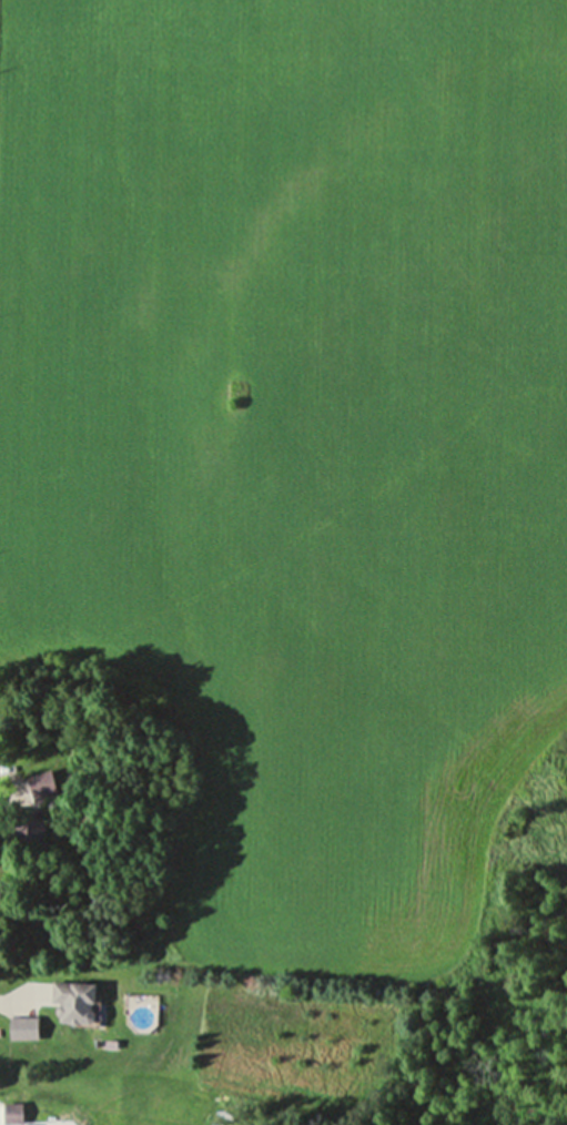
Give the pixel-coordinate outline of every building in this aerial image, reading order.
[(21,836),(21,821),(10,821),(10,836),(21,836)] [(91,983),(50,981),(49,1003),(56,1003),(56,1022),(90,1023),(91,983)] [(1,1123),(17,1123),(17,1124),(54,1124),(23,1124),(22,1102),(0,1102),(1,1123)]
